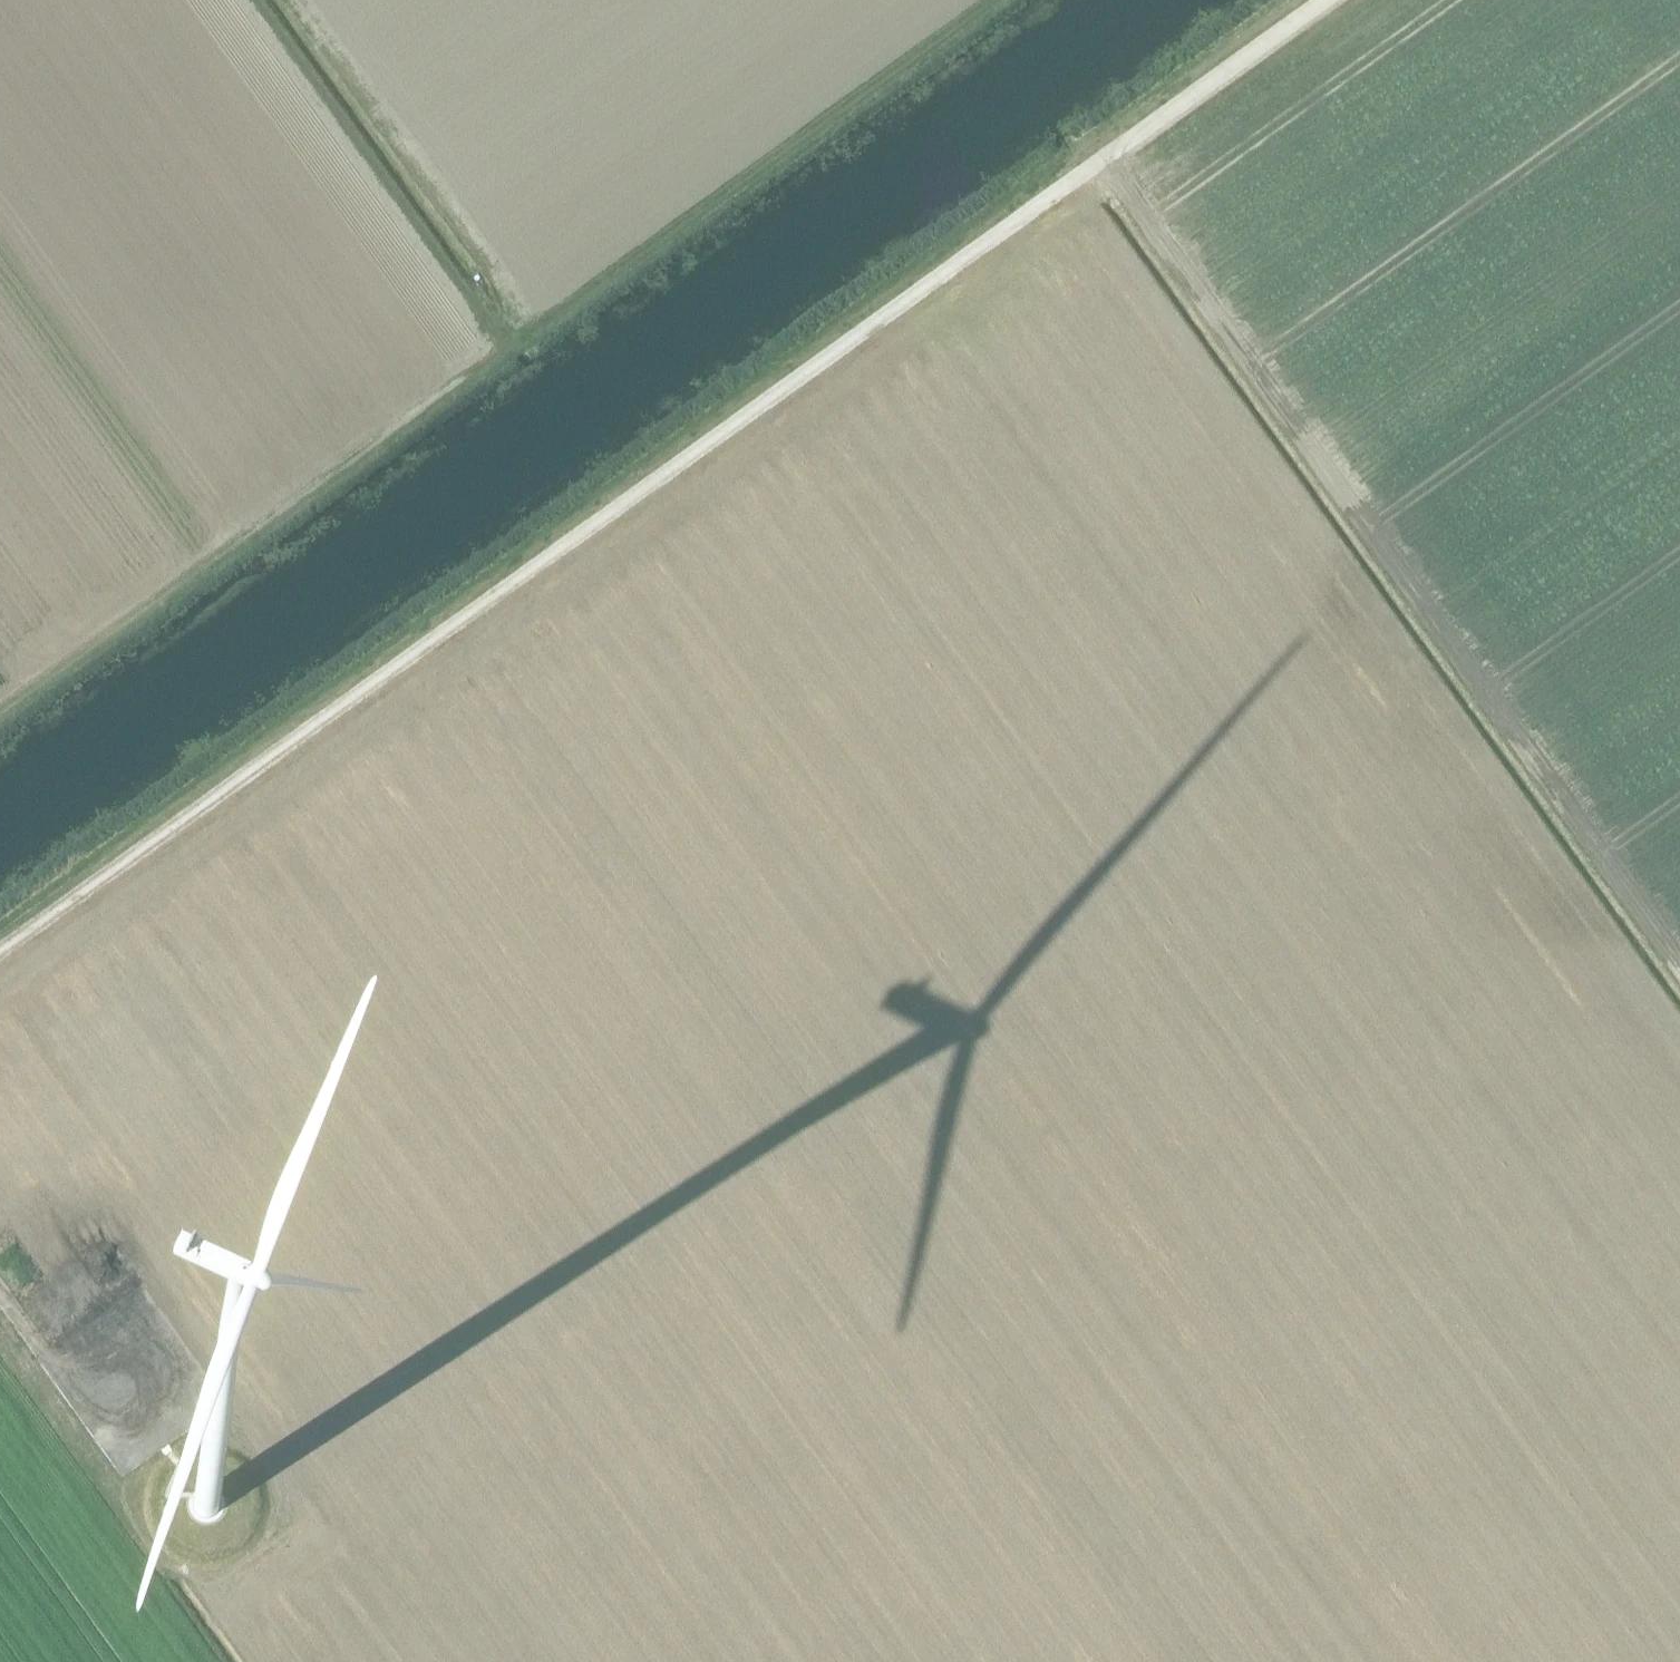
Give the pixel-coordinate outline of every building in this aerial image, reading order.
[(194,1503),(193,1505),(194,1507),(194,1509),(195,1511),(196,1513),(197,1514),(199,1516),(201,1517),(203,1518),(205,1518),(207,1518),(209,1518),(211,1518),(213,1517),(215,1516),(216,1514),(218,1513),(219,1511),(220,1509),(220,1507),(220,1505),(220,1503),(220,1501),(219,1499),(218,1497),(216,1495),(215,1494),(213,1493),(211,1492),(209,1492),(207,1491),(205,1491),(203,1492),(201,1493),(199,1494),(197,1495),(196,1497),(195,1499),(194,1501),(194,1503)]
